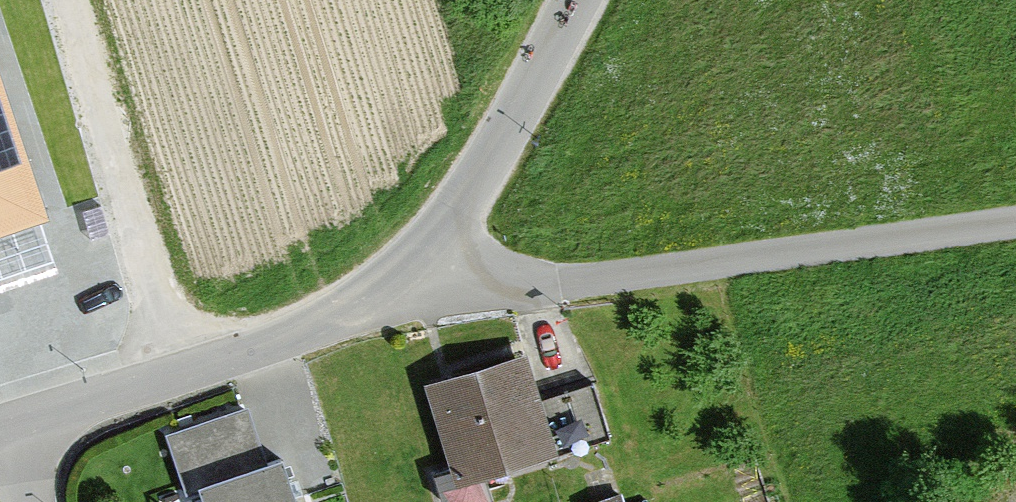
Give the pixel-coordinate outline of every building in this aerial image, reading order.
[(47,220),(0,80),(0,235),(47,220)] [(423,394),(457,497),(553,465),(550,458),(601,442),(586,395),(536,411),(520,363),(423,394)] [(280,467),(263,472),(246,420),(164,447),(180,496),(190,493),(193,501),(292,501),(280,467)]
